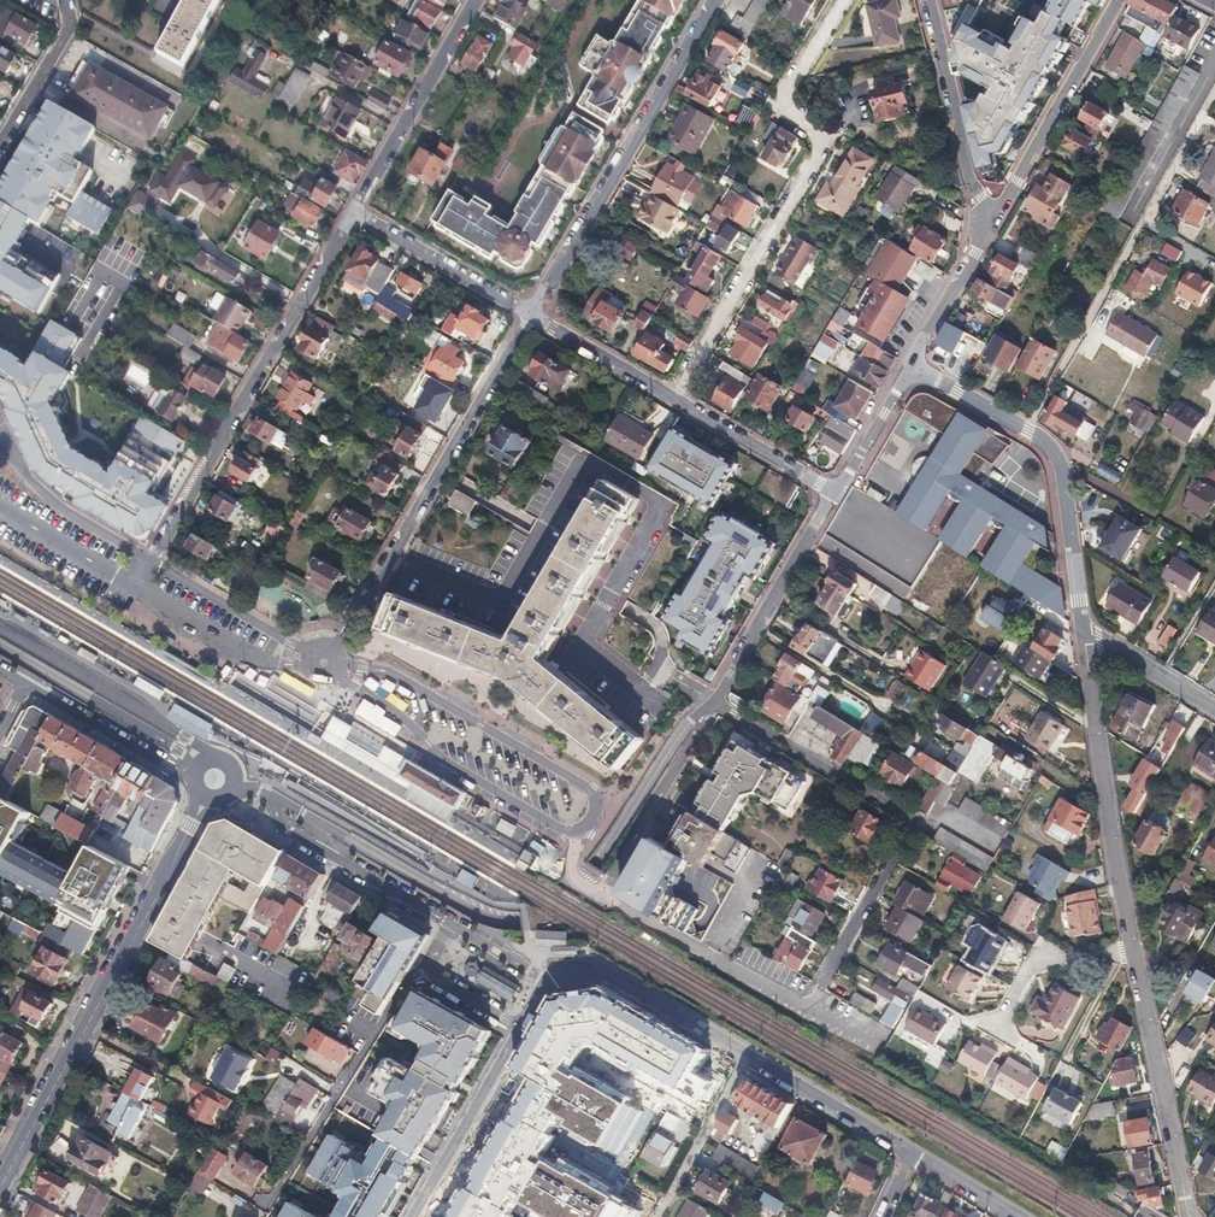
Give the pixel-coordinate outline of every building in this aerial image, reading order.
[(172,24),(153,58),(178,72),(217,0),(185,0),(172,24)] [(277,7),(269,21),(278,26),(290,4),(282,0),(273,0),(271,4),(277,7)] [(423,2),(440,11),(443,6),(433,0),(419,0),(423,2)] [(501,5),(493,18),(513,30),(521,16),(516,14),(524,0),(501,0),(499,4),(501,5)] [(561,0),(548,0),(547,2),(557,8),(562,0),(561,0)] [(597,49),(592,57),(589,56),(583,67),(594,74),(596,78),(582,102),(596,110),(598,109),(602,112),(604,115),(612,119),(614,121),(621,109),(619,108),(622,103),(624,104),(652,55),(649,54),(652,48),(655,50),(662,39),(659,37),(665,27),(668,29),(674,18),(671,16),(674,11),(677,12),(684,0),(640,0),(616,43),(612,44),(600,37),(594,47),(597,49)] [(787,11),(804,21),(816,0),(794,0),(787,11)] [(896,0),(866,8),(877,49),(900,43),(895,21),(900,20),(896,0)] [(1048,12),(1068,22),(1076,28),(1091,0),(1055,0),(1048,12)] [(1121,22),(1158,42),(1177,7),(1164,0),(1132,0),(1122,18),(1121,22)] [(440,11),(423,2),(414,20),(430,29),(440,11)] [(1039,19),(1044,10),(1033,5),(1029,14),(1039,19)] [(17,16),(7,10),(2,17),(8,20),(10,17),(15,19),(17,16)] [(1068,22),(1048,12),(1041,24),(1029,18),(1011,49),(968,25),(954,50),(959,76),(967,75),(992,87),(984,104),(970,107),(984,170),(999,166),(996,154),(1006,152),(1068,40),(1060,36),(1068,22)] [(2,17),(0,21),(0,37),(3,39),(6,34),(25,45),(36,27),(17,16),(15,19),(10,17),(8,20),(2,17)] [(1198,28),(1176,16),(1165,36),(1188,49),(1198,28)] [(403,20),(394,37),(419,51),(428,34),(403,20)] [(726,26),(723,31),(743,44),(747,38),(726,26)] [(743,44),(723,31),(707,59),(728,71),(743,44)] [(1149,44),(1127,32),(1107,67),(1125,77),(1138,55),(1141,57),(1149,44)] [(511,46),(514,47),(508,59),(522,68),(518,75),(524,78),(536,57),(531,54),(535,46),(517,36),(511,46)] [(473,46),(471,46),(461,64),(475,72),(490,45),(478,38),(473,46)] [(1166,45),(1161,42),(1154,54),(1159,57),(1166,45)] [(409,57),(385,43),(373,64),(397,78),(409,57)] [(181,140),(185,133),(200,108),(92,46),(66,93),(162,149),(171,135),(181,140)] [(5,74),(15,57),(0,48),(0,71),(5,74)] [(248,59),(251,60),(237,85),(251,93),(258,82),(252,79),(265,57),(250,49),(247,54),(249,56),(248,59)] [(362,71),(341,59),(331,75),(352,88),(362,71)] [(314,63),(310,69),(325,77),(328,71),(314,63)] [(1184,65),(1148,130),(1134,156),(1115,190),(1109,199),(1103,210),(1103,211),(1118,220),(1199,73),(1184,65)] [(494,73),(485,68),(477,80),(487,85),(494,73)] [(308,76),(294,69),(273,105),(287,113),(308,76)] [(679,84),(676,90),(686,95),(687,94),(709,106),(720,87),(713,82),(715,79),(699,71),(688,90),(679,84)] [(476,82),(462,74),(458,82),(472,90),(476,82)] [(881,90),(873,92),(880,123),(907,116),(904,104),(909,103),(904,85),(897,86),(895,80),(879,83),(881,90)] [(1118,94),(1104,86),(1100,95),(1113,102),(1118,94)] [(373,91),(367,102),(384,111),(390,101),(373,91)] [(704,115),(680,100),(668,120),(667,119),(658,133),(681,147),(689,133),(691,135),(704,115)] [(582,102),(579,108),(609,124),(612,119),(604,115),(602,112),(598,109),(596,110),(582,102)] [(361,115),(339,103),(324,129),(346,142),(361,115)] [(1089,103),(1081,118),(1090,123),(1087,129),(1097,135),(1109,114),(1089,103)] [(50,105),(0,188),(0,203),(29,220),(57,237),(66,222),(98,241),(114,213),(83,194),(95,174),(76,163),(95,130),(50,105)] [(574,113),(571,120),(581,126),(581,127),(587,131),(590,130),(602,136),(605,131),(574,113)] [(451,236),(450,239),(475,253),(477,251),(481,253),(480,256),(490,262),(494,255),(501,258),(499,261),(515,271),(524,267),(532,253),(529,251),(533,245),(540,248),(554,223),(552,222),(555,216),(558,218),(565,206),(563,204),(568,195),(570,197),(577,185),(574,184),(578,178),(580,179),(594,155),(592,153),(595,147),(598,148),(604,138),(602,136),(590,130),(587,131),(581,127),(581,126),(571,120),(565,129),(564,128),(559,130),(553,142),(554,148),(548,149),(541,162),(540,166),(543,168),(516,215),(522,219),(519,224),(513,221),(510,227),(494,217),(492,221),(486,217),(487,214),(491,207),(475,198),(471,205),(469,208),(463,204),(465,201),(455,195),(449,206),(450,207),(447,213),(442,215),(436,227),(434,230),(445,236),(446,233),(451,236)] [(764,136),(774,142),(764,158),(778,166),(782,160),(786,163),(793,150),(793,149),(799,139),(772,121),(764,136)] [(736,132),(720,123),(715,131),(731,140),(736,132)] [(1084,135),(1074,130),(1066,145),(1085,156),(1090,147),(1097,135),(1087,129),(1084,135)] [(440,145),(428,138),(407,173),(409,175),(406,181),(407,183),(411,185),(415,185),(418,180),(419,180),(440,145)] [(452,151),(440,145),(419,180),(431,187),(452,151)] [(1096,150),(1090,147),(1085,156),(1091,159),(1096,150)] [(1197,179),(1214,189),(1214,148),(1197,179)] [(833,187),(829,184),(819,201),(835,210),(842,215),(859,189),(854,186),(871,160),(853,150),(836,178),(838,179),(833,187)] [(363,162),(345,152),(329,181),(337,185),(350,193),(352,194),(357,186),(351,183),(357,172),(361,171),(364,165),(363,162)] [(467,159),(459,155),(452,169),(459,173),(467,159)] [(686,164),(676,158),(672,165),(682,170),(686,164)] [(672,165),(667,161),(650,192),(653,193),(678,207),(684,197),(693,180),(695,177),(682,170),(672,165)] [(1067,170),(1061,181),(1076,189),(1082,178),(1067,170)] [(917,189),(894,174),(878,200),(898,213),(905,203),(908,205),(917,189)] [(302,181),(294,196),(302,200),(309,204),(311,201),(324,208),(337,185),(329,181),(323,178),(317,189),(302,181)] [(701,185),(693,180),(684,197),(692,202),(701,185)] [(1115,190),(1101,182),(1095,192),(1109,199),(1115,190)] [(1035,193),(1027,207),(1037,213),(1034,218),(1053,229),(1074,193),(1067,189),(1062,198),(1044,187),(1039,195),(1035,193)] [(1211,203),(1185,188),(1174,208),(1199,223),(1211,203)] [(455,195),(448,191),(429,224),(436,227),(442,215),(447,213),(450,207),(449,206),(455,195)] [(645,207),(641,205),(633,219),(662,236),(678,207),(653,193),(648,201),(645,207)] [(728,209),(719,204),(713,214),(721,219),(725,221),(729,215),(747,226),(753,217),(752,216),(758,206),(737,194),(728,209)] [(309,204),(302,200),(292,218),(312,229),(322,211),(309,204)] [(0,203),(0,289),(38,313),(58,278),(11,250),(29,220),(0,203)] [(908,205),(905,203),(898,213),(901,215),(908,205)] [(721,219),(715,229),(725,234),(717,246),(727,253),(739,233),(729,226),(730,225),(725,221),(721,219)] [(121,280),(134,285),(158,230),(146,224),(121,280)] [(271,231),(258,224),(244,249),(265,261),(279,235),(277,234),(280,229),(274,226),(271,231)] [(946,240),(926,228),(912,249),(932,262),(946,240)] [(860,272),(877,282),(871,291),(878,296),(873,304),(861,325),(860,327),(883,342),(913,291),(903,282),(917,259),(882,235),(860,272)] [(641,243),(631,237),(621,254),(632,260),(641,243)] [(786,256),(789,258),(778,276),(795,287),(817,250),(796,238),(786,256)] [(697,241),(693,248),(704,254),(707,247),(697,241)] [(99,277),(114,246),(104,242),(90,272),(99,277)] [(1181,251),(1167,244),(1162,253),(1176,260),(1181,251)] [(1037,256),(1019,246),(1011,259),(1030,269),(1037,256)] [(707,247),(704,254),(688,281),(692,283),(706,293),(713,280),(706,276),(719,254),(707,247)] [(373,255),(362,249),(342,284),(360,294),(362,290),(378,298),(385,286),(393,271),(378,262),(379,260),(372,256),(373,255)] [(201,270),(203,268),(232,285),(239,274),(219,262),(201,252),(194,263),(197,265),(196,267),(201,270)] [(1020,265),(1001,255),(991,273),(994,274),(990,283),(1005,292),(1020,265)] [(789,258),(786,256),(775,275),(778,276),(789,258)] [(1141,272),(1135,268),(1126,286),(1143,296),(1153,279),(1161,283),(1170,267),(1153,258),(1147,269),(1144,267),(1141,272)] [(162,265),(152,259),(146,270),(156,276),(162,265)] [(1212,283),(1187,268),(1173,292),(1198,307),(1212,283)] [(402,272),(395,283),(412,292),(411,295),(414,297),(422,284),(402,272)] [(670,285),(685,294),(679,304),(697,315),(704,303),(702,302),(706,296),(690,286),(692,283),(688,281),(677,274),(670,285)] [(982,279),(975,291),(992,301),(994,297),(1010,306),(1014,297),(1005,292),(990,283),(982,279)] [(114,282),(87,332),(102,340),(129,290),(114,282)] [(79,286),(64,316),(73,321),(88,290),(79,286)] [(378,298),(376,302),(402,317),(405,319),(410,309),(392,298),(395,292),(385,286),(378,298)] [(767,290),(758,304),(784,320),(789,312),(792,314),(798,304),(792,301),(790,305),(767,290)] [(225,298),(216,294),(209,307),(217,312),(225,298)] [(225,298),(217,312),(212,321),(219,325),(236,335),(249,311),(225,298)] [(589,314),(596,318),(594,321),(614,332),(624,314),(619,311),(623,305),(622,302),(614,298),(611,298),(608,304),(605,302),(603,305),(596,301),(592,301),(587,310),(589,314)] [(462,320),(451,314),(442,330),(471,347),(480,331),(482,332),(489,320),(479,315),(480,313),(469,306),(462,320)] [(839,307),(831,320),(846,328),(846,329),(850,322),(846,320),(850,313),(839,307)] [(652,316),(644,311),(636,325),(644,330),(652,316)] [(1157,334),(1117,311),(1104,334),(1145,357),(1157,334)] [(412,313),(408,320),(406,324),(411,327),(417,316),(412,313)] [(311,329),(309,328),(302,340),(304,342),(300,349),(316,358),(328,339),(338,344),(342,337),(334,333),(336,328),(318,317),(311,329)] [(973,336),(948,322),(936,343),(954,353),(962,339),(969,343),(973,336)] [(53,325),(29,367),(21,362),(0,397),(0,400),(3,401),(34,472),(67,495),(136,541),(149,539),(167,507),(153,499),(186,443),(143,418),(110,475),(72,453),(51,406),(67,378),(55,371),(75,338),(56,326),(53,325)] [(236,335),(219,325),(206,346),(236,363),(247,344),(235,337),(236,335)] [(736,339),(739,340),(731,353),(753,367),(767,343),(772,346),(777,338),(764,330),(759,338),(742,328),(736,339)] [(846,329),(846,328),(841,335),(850,341),(855,334),(846,329)] [(369,331),(365,338),(379,345),(382,339),(369,331)] [(679,332),(674,341),(688,349),(693,340),(679,332)] [(664,344),(647,333),(637,350),(643,354),(641,356),(663,369),(669,358),(659,352),(664,344)] [(827,360),(838,340),(824,333),(814,353),(827,360)] [(859,356),(862,358),(856,369),(853,368),(851,371),(879,387),(896,358),(883,350),(855,334),(850,341),(864,349),(859,356)] [(1021,348),(998,335),(986,358),(1009,371),(1021,348)] [(988,344),(979,338),(971,351),(981,357),(988,344)] [(1032,338),(1031,340),(1017,364),(1041,378),(1055,350),(1032,338)] [(426,364),(434,368),(430,375),(443,383),(449,387),(454,379),(455,379),(465,362),(455,357),(460,350),(450,344),(446,352),(436,346),(426,364)] [(184,346),(178,355),(195,365),(200,356),(184,346)] [(21,362),(0,349),(0,397),(21,362)] [(536,368),(532,374),(562,392),(573,372),(541,354),(534,367),(536,368)] [(126,376),(147,385),(152,374),(131,365),(126,376)] [(197,376),(190,372),(183,383),(200,393),(202,391),(213,397),(223,378),(203,366),(199,373),(197,376)] [(732,367),(728,374),(749,386),(753,379),(749,376),(732,367)] [(371,393),(380,398),(415,418),(427,425),(432,428),(436,419),(407,403),(421,379),(407,372),(394,395),(385,390),(384,393),(370,385),(366,392),(367,393),(365,397),(367,399),(371,393)] [(577,375),(573,372),(562,392),(566,394),(577,375)] [(781,387),(760,374),(746,397),(767,410),(781,387)] [(311,385),(293,375),(280,397),(283,399),(277,409),(303,423),(305,419),(292,411),(295,406),(298,408),(303,399),(310,403),(313,403),(315,400),(313,398),(306,393),(311,385)] [(190,389),(169,377),(150,410),(172,422),(190,389)] [(742,390),(724,380),(714,398),(726,405),(728,402),(733,405),(742,390)] [(837,404),(829,400),(823,410),(825,411),(832,415),(842,421),(846,413),(856,419),(865,403),(872,391),(851,380),(837,404)] [(1185,382),(1173,403),(1186,411),(1185,412),(1189,415),(1187,419),(1199,426),(1214,400),(1185,382)] [(449,387),(443,383),(436,396),(443,400),(450,387),(449,387)] [(1034,599),(1064,617),(1060,587),(1033,571),(1026,566),(1031,557),(1034,559),(1042,545),(1047,548),(1055,548),(1053,532),(1046,533),(1045,527),(971,481),(960,474),(974,452),(985,459),(993,464),(1010,445),(994,435),(996,431),(937,397),(930,394),(924,392),(920,393),(917,394),(915,395),(912,398),(908,404),(917,409),(914,415),(947,435),(933,458),(930,463),(928,461),(922,470),(924,472),(919,481),(898,514),(970,559),(984,567),(1007,582),(1034,599)] [(380,398),(371,393),(367,399),(377,404),(380,398)] [(1049,409),(1045,418),(1055,424),(1056,422),(1074,432),(1087,439),(1096,422),(1078,412),(1079,411),(1066,404),(1068,401),(1057,395),(1055,398),(1049,409)] [(799,396),(797,399),(809,405),(811,402),(799,396)] [(1055,398),(1051,396),(1045,407),(1049,409),(1055,398)] [(917,409),(908,404),(905,409),(914,415),(917,409)] [(814,405),(811,410),(822,417),(825,411),(823,410),(814,405)] [(1151,412),(1140,406),(1131,422),(1142,429),(1151,412)] [(815,419),(796,407),(788,420),(807,432),(815,419)] [(832,415),(825,411),(822,417),(829,421),(832,415)] [(826,426),(830,428),(822,442),(842,454),(857,429),(842,421),(832,415),(829,421),(826,426)] [(616,417),(603,438),(637,458),(651,435),(641,428),(639,431),(616,417)] [(260,418),(252,432),(271,443),(279,430),(260,418)] [(395,431),(398,434),(392,444),(398,447),(397,450),(409,457),(427,425),(415,418),(409,427),(400,422),(395,431)] [(651,467),(715,506),(740,464),(719,452),(719,453),(708,446),(696,439),(696,438),(676,426),(651,467)] [(501,435),(499,437),(489,454),(514,468),(529,442),(505,427),(501,435)] [(554,432),(552,436),(576,450),(578,446),(554,432)] [(353,436),(348,433),(343,441),(348,444),(353,436)] [(320,434),(316,441),(332,451),(337,443),(320,434)] [(971,481),(985,459),(974,452),(960,474),(971,481)] [(241,459),(240,458),(232,472),(250,482),(258,469),(256,468),(260,461),(245,453),(241,459)] [(915,477),(919,481),(924,472),(922,470),(928,461),(930,463),(933,458),(928,456),(923,456),(918,458),(914,462),(912,467),(913,472),(913,475),(915,477)] [(375,475),(372,473),(366,484),(386,496),(404,465),(389,457),(384,465),(382,463),(375,475)] [(639,496),(608,478),(516,637),(503,632),(502,635),(394,595),(381,629),(415,641),(469,662),(515,679),(553,711),(593,744),(620,768),(643,739),(558,667),(561,662),(552,657),(550,660),(546,657),(639,496)] [(1200,480),(1186,504),(1206,516),(1214,501),(1214,489),(1200,480)] [(517,487),(507,481),(498,497),(508,502),(517,487)] [(312,486),(304,482),(302,486),(309,490),(312,486)] [(361,487),(354,482),(351,488),(358,492),(361,487)] [(226,483),(221,491),(237,501),(242,492),(226,483)] [(854,484),(849,493),(859,499),(864,489),(854,484)] [(453,490),(447,500),(469,512),(475,502),(453,490)] [(237,501),(221,491),(210,510),(229,521),(235,510),(240,513),(241,511),(239,509),(242,504),(237,501)] [(366,497),(362,504),(378,513),(382,506),(366,497)] [(447,500),(445,504),(467,516),(469,512),(447,500)] [(248,507),(242,504),(239,509),(241,511),(244,513),(248,507)] [(334,510),(328,520),(360,539),(367,527),(370,522),(343,506),(339,513),(334,510)] [(304,513),(298,510),(294,517),(299,521),(304,513)] [(873,556),(892,524),(870,511),(851,544),(873,556)] [(678,635),(711,655),(733,619),(726,615),(731,606),(732,607),(739,595),(746,584),(745,583),(750,575),(756,579),(777,544),(764,536),(765,535),(738,519),(737,520),(724,512),(703,547),(714,553),(689,594),(682,589),(663,621),(681,631),(678,635)] [(1130,548),(1142,528),(1120,515),(1101,548),(1124,562),(1132,549),(1130,548)] [(299,521),(294,517),(289,526),(295,529),(299,521)] [(272,521),(269,527),(283,536),(287,530),(272,521)] [(215,545),(197,534),(189,547),(208,558),(215,545)] [(917,607),(948,555),(930,544),(898,596),(917,607)] [(1026,566),(1033,571),(1042,558),(1056,556),(1055,548),(1047,548),(1042,545),(1034,559),(1031,557),(1026,566)] [(1184,563),(1174,557),(1162,577),(1187,592),(1199,572),(1184,563)] [(342,573),(320,560),(305,586),(324,597),(330,588),(332,590),(338,579),(342,573)] [(968,560),(932,619),(947,628),(982,568),(968,560)] [(835,571),(829,582),(850,595),(856,584),(835,571)] [(831,584),(820,604),(841,617),(845,615),(849,608),(848,604),(845,603),(850,595),(829,582),(829,583),(831,584)] [(1007,582),(1002,590),(1029,607),(1034,599),(1007,582)] [(1120,583),(1105,605),(1135,624),(1149,601),(1120,583)] [(875,584),(869,594),(885,604),(890,610),(898,612),(905,603),(898,598),(875,584)] [(1018,608),(995,595),(982,616),(1005,630),(1018,608)] [(1210,609),(1198,630),(1214,640),(1214,612),(1210,609)] [(802,636),(801,635),(794,646),(807,654),(813,645),(822,651),(827,643),(817,638),(822,631),(810,623),(802,636)] [(1175,630),(1166,625),(1155,643),(1164,648),(1175,630)] [(1062,638),(1046,628),(1034,647),(1053,658),(1059,647),(1057,646),(1062,638)] [(855,652),(843,644),(838,652),(850,660),(855,652)] [(1024,644),(1015,658),(1024,664),(1021,667),(1038,678),(1049,660),(1024,644)] [(945,664),(921,649),(905,673),(929,689),(945,664)] [(993,658),(983,652),(963,684),(986,698),(1005,666),(993,658)] [(783,665),(784,665),(777,679),(798,691),(806,676),(797,671),(802,662),(789,654),(783,665)] [(1015,658),(1013,662),(1021,667),(1024,664),(1015,658)] [(705,676),(710,680),(716,670),(711,667),(705,676)] [(905,684),(896,678),(884,695),(894,701),(905,684)] [(800,696),(778,683),(762,709),(785,722),(792,710),(801,715),(808,704),(810,699),(801,693),(800,696)] [(830,692),(818,685),(810,699),(822,706),(830,692)] [(732,692),(730,695),(733,702),(746,710),(751,702),(732,692)] [(1131,692),(1123,708),(1135,714),(1131,721),(1143,727),(1155,704),(1131,692)] [(816,708),(811,716),(844,735),(832,755),(842,761),(861,730),(822,706),(810,699),(808,704),(816,708)] [(22,712),(4,746),(19,754),(0,789),(0,797),(8,801),(25,769),(54,716),(44,711),(37,706),(22,712)] [(1135,714),(1123,708),(1113,728),(1124,734),(1129,724),(1131,721),(1135,714)] [(874,731),(883,717),(874,712),(865,726),(874,731)] [(1070,730),(1042,712),(1026,737),(1054,755),(1070,730)] [(958,738),(959,736),(965,739),(956,752),(965,758),(977,736),(943,714),(937,724),(958,738)] [(73,728),(54,716),(25,769),(31,772),(33,770),(39,774),(45,763),(41,761),(46,753),(44,748),(47,743),(84,764),(81,769),(76,771),(71,778),(69,783),(68,787),(85,797),(88,791),(94,780),(93,780),(84,775),(101,744),(90,738),(80,732),(73,728)] [(405,796),(450,822),(457,809),(467,792),(422,766),(404,756),(387,746),(369,736),(348,724),(334,716),(321,738),(335,746),(343,750),(347,752),(351,755),(362,761),(374,768),(396,781),(409,788),(405,796)] [(1166,735),(1170,738),(1177,742),(1185,728),(1174,721),(1166,735)] [(870,736),(862,731),(848,755),(862,763),(876,739),(870,736)] [(977,736),(965,758),(960,766),(958,770),(976,781),(992,754),(1004,762),(995,775),(1017,789),(1030,768),(1019,760),(1021,756),(1020,753),(1018,751),(1015,752),(1014,754),(1006,749),(1004,751),(978,735),(977,736)] [(1208,737),(1193,763),(1214,778),(1214,741),(1208,737)] [(726,752),(719,764),(753,784),(756,780),(769,758),(767,756),(768,756),(744,742),(743,743),(735,738),(731,745),(730,745),(726,752)] [(1177,742),(1170,738),(1164,750),(1170,753),(1177,742)] [(117,753),(101,744),(84,775),(93,780),(97,772),(108,778),(103,787),(106,788),(93,811),(99,814),(94,822),(99,824),(102,817),(132,762),(117,753)] [(921,751),(915,761),(939,776),(942,772),(939,770),(943,764),(921,751)] [(916,766),(892,752),(880,772),(901,784),(910,767),(914,769),(916,766)] [(965,758),(956,752),(951,760),(960,766),(965,758)] [(756,780),(753,784),(747,794),(758,790),(789,809),(806,780),(799,775),(799,774),(775,760),(775,761),(769,758),(756,780)] [(1145,760),(1142,764),(1144,765),(1150,768),(1144,779),(1152,784),(1161,769),(1145,760)] [(145,770),(132,762),(102,817),(110,821),(117,808),(120,810),(127,796),(133,799),(127,810),(137,815),(157,777),(149,772),(145,770)] [(1134,788),(1136,789),(1126,808),(1135,813),(1151,786),(1152,784),(1144,779),(1150,768),(1144,765),(1142,764),(1141,763),(1135,774),(1141,777),(1134,788)] [(713,777),(712,777),(698,801),(699,802),(693,811),(725,830),(746,794),(747,794),(753,784),(719,764),(716,770),(717,770),(713,777)] [(942,772),(939,776),(938,777),(945,781),(950,784),(953,779),(942,772)] [(48,775),(46,774),(43,780),(54,786),(58,778),(49,774),(48,775)] [(1040,774),(1037,779),(1048,787),(1052,781),(1040,774)] [(938,777),(936,776),(927,792),(918,808),(927,813),(934,800),(936,798),(945,782),(945,781),(938,777)] [(157,777),(137,815),(128,831),(126,837),(152,851),(178,802),(177,795),(175,787),(157,777)] [(49,790),(33,781),(20,805),(36,814),(49,790)] [(843,787),(833,782),(825,796),(835,802),(843,787)] [(954,787),(945,782),(936,798),(934,800),(943,805),(954,787)] [(1190,783),(1184,793),(1203,802),(1208,793),(1190,783)] [(1155,789),(1151,786),(1135,813),(1139,816),(1151,794),(1155,789)] [(54,793),(49,790),(36,814),(41,817),(47,806),(54,793)] [(1203,802),(1184,793),(1176,808),(1194,818),(1203,802)] [(967,796),(959,809),(1004,837),(1012,823),(967,796)] [(36,859),(49,835),(3,811),(8,801),(0,797),(0,839),(36,859)] [(1087,813),(1061,798),(1050,817),(1055,820),(1049,830),(1048,833),(1066,843),(1073,830),(1079,833),(1087,820),(1085,819),(1087,813)] [(1208,805),(1203,802),(1194,818),(1199,821),(1208,805)] [(482,807),(477,804),(472,812),(477,816),(482,807)] [(668,826),(681,834),(676,843),(672,848),(689,858),(704,866),(712,853),(724,860),(721,864),(736,873),(751,846),(726,831),(725,830),(693,811),(681,804),(676,813),(673,818),(668,826)] [(47,806),(41,817),(40,818),(56,827),(63,815),(47,806)] [(882,819),(861,808),(851,825),(848,823),(846,827),(870,840),(882,819)] [(530,831),(494,811),(486,824),(522,844),(530,831)] [(1163,817),(1153,811),(1147,821),(1163,830),(1166,826),(1160,823),(1163,817)] [(63,815),(56,827),(62,830),(82,841),(88,844),(95,831),(63,815)] [(99,824),(95,831),(88,844),(103,852),(118,826),(110,821),(102,817),(99,824)] [(1055,820),(1050,817),(1045,827),(1049,830),(1055,820)] [(230,819),(215,821),(191,867),(164,917),(152,939),(172,951),(186,958),(220,896),(248,912),(284,850),(243,826),(230,819)] [(1163,830),(1147,821),(1134,844),(1154,855),(1167,832),(1163,830)] [(946,829),(939,843),(954,852),(965,858),(985,870),(988,865),(990,861),(992,857),(946,829)] [(58,838),(57,839),(77,849),(82,841),(62,830),(58,838)] [(1018,836),(1008,831),(1000,846),(999,845),(992,857),(990,861),(997,864),(1006,849),(1009,851),(1018,836)] [(1201,858),(1214,867),(1214,834),(1201,858)] [(689,858),(672,848),(652,837),(642,855),(628,879),(620,893),(686,932),(700,909),(675,894),(673,887),(689,858)] [(92,848),(85,860),(92,864),(109,873),(104,882),(109,885),(108,887),(110,890),(107,895),(103,896),(102,898),(97,895),(91,908),(84,920),(61,908),(69,893),(65,891),(75,874),(46,859),(27,893),(54,908),(41,932),(83,954),(130,868),(92,848)] [(27,893),(36,877),(28,873),(32,866),(0,850),(0,879),(27,893)] [(940,877),(939,877),(935,884),(947,891),(951,883),(970,894),(981,875),(962,864),(965,858),(954,852),(940,877)] [(256,916),(256,918),(274,928),(266,940),(259,936),(259,935),(241,924),(237,931),(247,937),(276,953),(323,873),(317,869),(306,863),(290,853),(276,878),(288,885),(286,888),(291,890),(292,888),(296,890),(285,908),(273,901),(272,903),(265,898),(256,913),(256,915),(256,916)] [(1054,894),(1068,868),(1043,854),(1029,879),(1054,894)] [(1195,862),(1186,858),(1176,877),(1184,882),(1195,888),(1199,880),(1188,874),(1195,862)] [(85,860),(83,859),(75,874),(65,891),(69,893),(61,908),(84,920),(91,908),(97,895),(102,898),(103,896),(107,895),(110,890),(108,887),(109,885),(104,882),(109,873),(92,864),(85,860)] [(40,871),(32,866),(28,873),(36,877),(40,871)] [(784,868),(778,877),(797,888),(803,879),(784,868)] [(813,884),(809,882),(807,887),(832,900),(843,879),(823,868),(813,884)] [(321,895),(333,903),(332,906),(344,913),(335,928),(341,931),(356,905),(362,896),(348,888),(331,877),(321,895)] [(778,877),(775,884),(794,895),(797,888),(778,877)] [(1184,882),(1176,877),(1168,892),(1176,896),(1184,882)] [(927,892),(906,880),(895,900),(916,912),(927,892)] [(1098,887),(1061,896),(1070,936),(1084,933),(1085,936),(1106,931),(1102,913),(1104,912),(1098,888),(1098,887)] [(1039,902),(1017,889),(1001,917),(1023,929),(1039,902)] [(1164,916),(1168,918),(1163,927),(1187,940),(1202,912),(1191,906),(1187,913),(1172,904),(1176,896),(1168,892),(1164,899),(1171,903),(1164,916)] [(368,899),(362,896),(356,905),(363,908),(368,899)] [(797,919),(790,915),(786,923),(792,927),(814,940),(819,932),(815,930),(825,913),(807,902),(797,919)] [(922,919),(898,904),(887,925),(910,939),(922,919)] [(340,914),(326,908),(322,920),(335,925),(340,914)] [(376,930),(384,935),(358,980),(373,990),(364,1005),(380,1014),(400,982),(423,945),(429,935),(402,919),(395,915),(388,911),(383,920),(382,919),(376,930)] [(26,924),(14,918),(11,924),(23,930),(26,924)] [(26,924),(23,930),(36,938),(40,931),(26,924)] [(999,936),(977,924),(960,955),(981,967),(999,936)] [(344,938),(345,940),(340,948),(362,960),(374,939),(369,936),(368,937),(358,931),(358,929),(351,925),(344,938)] [(814,940),(792,927),(775,958),(776,958),(782,962),(787,965),(789,963),(800,969),(816,941),(814,940)] [(555,945),(555,951),(578,952),(579,944),(568,943),(568,929),(537,928),(536,944),(555,945)] [(237,931),(234,935),(245,941),(247,937),(237,931)] [(52,938),(46,948),(69,960),(74,951),(52,938)] [(907,953),(889,943),(877,964),(896,974),(903,961),(926,974),(931,965),(908,951),(907,953)] [(69,960),(46,948),(33,972),(56,985),(69,960)] [(335,953),(330,950),(318,969),(324,972),(335,953)] [(168,959),(163,957),(150,981),(171,993),(182,973),(180,972),(187,959),(186,958),(172,951),(168,959)] [(6,962),(2,968),(15,975),(19,969),(6,962)] [(235,967),(224,962),(217,975),(218,976),(228,980),(235,967)] [(509,1000),(518,985),(485,966),(482,971),(480,969),(476,962),(468,962),(464,969),(468,976),(469,976),(469,979),(472,981),(476,981),(509,1000)] [(196,964),(191,973),(204,979),(204,978),(212,982),(213,981),(215,982),(218,976),(217,975),(196,964)] [(982,976),(959,964),(948,986),(970,998),(982,976)] [(1201,969),(1188,990),(1206,1001),(1210,994),(1214,997),(1214,977),(1201,969)] [(13,982),(24,989),(13,1008),(18,1011),(16,1015),(38,1027),(43,1019),(44,1020),(56,997),(16,976),(13,982)] [(872,989),(880,993),(889,998),(887,1001),(890,1003),(881,1020),(885,1022),(892,1026),(906,1001),(903,1000),(907,993),(878,978),(872,989)] [(919,987),(904,978),(899,988),(913,996),(918,988),(919,987)] [(1047,1002),(1039,997),(1032,1010),(1040,1015),(1040,1016),(1063,1028),(1080,997),(1057,984),(1047,1002)] [(854,991),(848,1001),(863,1010),(869,1013),(875,1003),(854,991)] [(390,1059),(383,1069),(446,1105),(489,1030),(419,992),(399,1028),(419,1040),(404,1066),(390,1059)] [(698,1052),(593,993),(549,1001),(505,1071),(521,1079),(499,1120),(460,1190),(445,1216),(508,1216),(515,1207),(533,1216),(634,1216),(638,1210),(536,1157),(553,1124),(614,1157),(642,1110),(561,1067),(579,1049),(587,1047),(696,1110),(709,1082),(688,1071),(698,1052)] [(880,993),(878,996),(887,1001),(889,998),(880,993)] [(882,1028),(885,1022),(863,1010),(863,1011),(836,995),(832,997),(823,1013),(824,1016),(848,1029),(857,1014),(882,1028)] [(159,1010),(145,1002),(133,1026),(160,1041),(176,1013),(162,1005),(159,1010)] [(948,1019),(918,1002),(907,1023),(936,1040),(948,1019)] [(1101,1031),(1104,1032),(1100,1039),(1119,1050),(1130,1028),(1112,1018),(1108,1025),(1105,1024),(1101,1031)] [(9,1020),(0,1036),(0,1070),(5,1073),(6,1073),(22,1043),(19,1042),(26,1029),(9,1020)] [(1205,1037),(1214,1043),(1214,1042),(1214,1024),(1205,1037)] [(1176,1038),(1187,1046),(1196,1033),(1185,1025),(1176,1038)] [(315,1027),(308,1038),(342,1059),(349,1047),(315,1027)] [(968,1041),(957,1061),(993,1081),(1001,1068),(992,1062),(998,1052),(987,1046),(985,1050),(968,1041)] [(690,1071),(705,1078),(718,1051),(703,1044),(690,1071)] [(253,1059),(229,1046),(213,1076),(237,1089),(241,1080),(244,1081),(251,1069),(248,1068),(253,1059)] [(1110,1070),(1112,1070),(1113,1077),(1109,1077),(1111,1086),(1136,1080),(1130,1056),(1116,1059),(1110,1070)] [(1007,1058),(1001,1068),(993,1081),(993,1082),(1024,1100),(1037,1077),(1014,1064),(1015,1062),(1007,1058)] [(139,1070),(138,1069),(125,1092),(140,1100),(156,1071),(142,1064),(139,1070)] [(1199,1068),(1187,1088),(1201,1097),(1200,1099),(1211,1106),(1214,1099),(1214,1077),(1199,1068)] [(446,1105),(383,1069),(376,1081),(377,1082),(371,1093),(396,1108),(380,1135),(412,1153),(415,1155),(429,1131),(430,1132),(446,1105)] [(744,1074),(731,1098),(756,1114),(754,1117),(758,1120),(760,1116),(763,1118),(761,1122),(764,1124),(767,1120),(772,1123),(765,1136),(758,1133),(752,1144),(757,1151),(765,1156),(770,1147),(777,1134),(788,1114),(794,1104),(770,1090),(757,1082),(744,1074)] [(296,1085),(281,1076),(261,1108),(277,1118),(296,1085)] [(301,1078),(296,1085),(277,1118),(288,1125),(302,1103),(299,1101),(307,1087),(313,1091),(316,1087),(301,1078)] [(1080,1103),(1054,1089),(1043,1109),(1069,1124),(1080,1103)] [(125,1092),(109,1120),(121,1127),(118,1132),(130,1138),(149,1105),(140,1100),(125,1092)] [(220,1103),(202,1093),(191,1113),(209,1123),(220,1103)] [(153,1100),(150,1105),(162,1112),(165,1106),(153,1100)] [(1100,1102),(1092,1104),(1086,1114),(1092,1115),(1093,1110),(1101,1108),(1100,1102)] [(738,1119),(723,1111),(715,1126),(730,1134),(738,1119)] [(679,1118),(667,1112),(660,1124),(672,1131),(679,1118)] [(788,1114),(777,1134),(785,1139),(781,1147),(811,1163),(827,1135),(797,1118),(797,1119),(788,1114)] [(1149,1117),(1126,1121),(1131,1146),(1153,1142),(1149,1117)] [(675,1142),(656,1131),(642,1155),(662,1166),(663,1164),(673,1146),(675,1142)] [(380,1135),(363,1156),(326,1134),(304,1171),(338,1196),(327,1216),(376,1216),(412,1153),(380,1135)] [(113,1153),(83,1137),(71,1159),(101,1175),(113,1153)] [(1210,1153),(1201,1168),(1214,1177),(1214,1143),(1207,1138),(1201,1148),(1210,1153)] [(719,1145),(711,1159),(751,1182),(759,1168),(719,1145)] [(1147,1145),(1134,1148),(1141,1183),(1134,1184),(1135,1187),(1136,1190),(1155,1187),(1147,1145)] [(678,1148),(673,1146),(663,1164),(667,1167),(678,1148)] [(220,1153),(212,1147),(198,1171),(212,1179),(220,1165),(215,1161),(220,1153)] [(268,1165),(248,1152),(236,1173),(256,1185),(268,1165)] [(226,1156),(220,1153),(215,1161),(220,1165),(226,1156)] [(876,1173),(854,1162),(843,1182),(865,1194),(876,1173)] [(42,1182),(45,1183),(41,1191),(60,1202),(70,1183),(48,1170),(42,1182)] [(731,1183),(709,1171),(697,1191),(719,1203),(731,1183)] [(100,1189),(90,1184),(76,1211),(85,1216),(100,1189)] [(1155,1187),(1136,1190),(1137,1196),(1140,1198),(1151,1197),(1153,1206),(1163,1204),(1159,1186),(1155,1187)] [(100,1189),(85,1216),(87,1216),(98,1216),(110,1195),(100,1189)] [(781,1203),(762,1192),(755,1203),(774,1214),(781,1203)] [(246,1200),(236,1194),(232,1200),(243,1206),(246,1200)] [(922,1197),(912,1216),(942,1216),(945,1211),(946,1208),(937,1204),(922,1197)] [(687,1199),(678,1216),(699,1216),(700,1216),(701,1216),(704,1216),(707,1211),(687,1199)] [(33,1200),(28,1209),(32,1212),(29,1216),(56,1216),(58,1214),(33,1200)] [(286,1200),(278,1216),(313,1216),(286,1200)]
